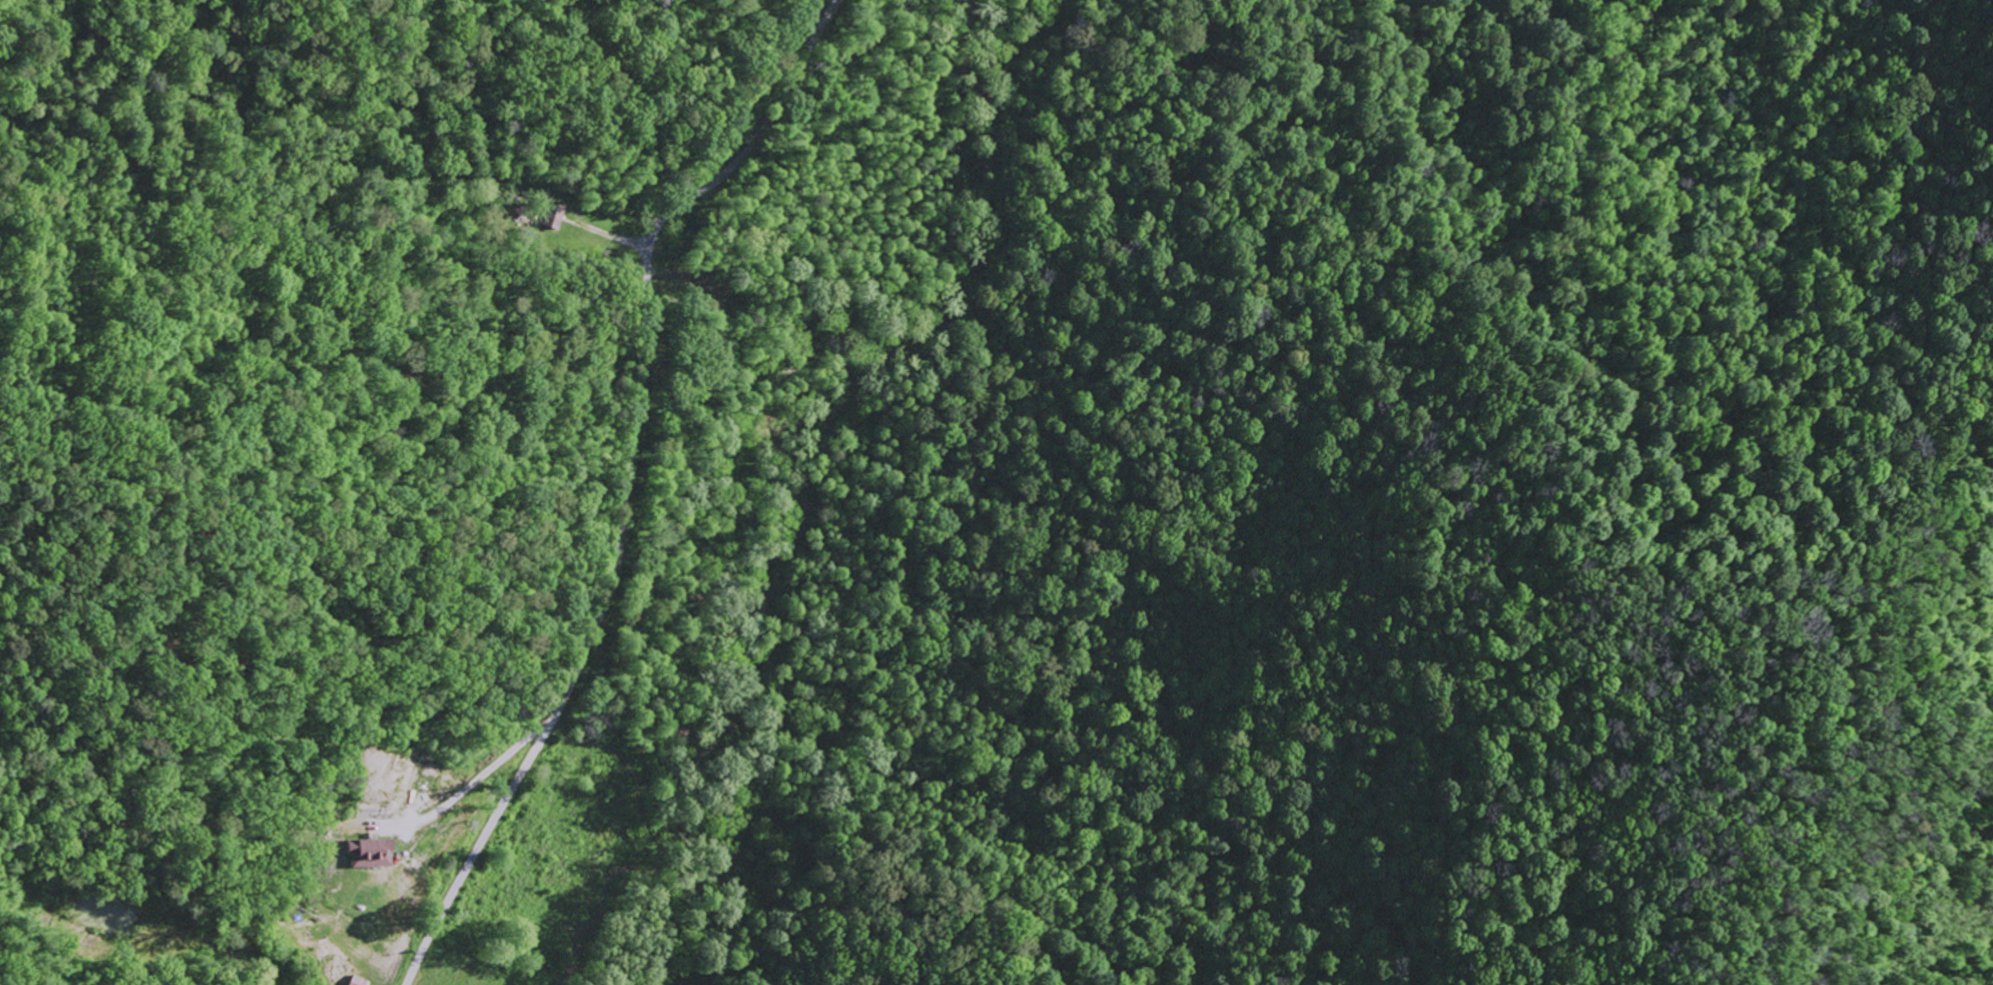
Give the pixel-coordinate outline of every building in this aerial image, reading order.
[(346,843),(346,869),(387,868),(386,842),(346,843)] [(365,983),(352,976),(349,983),(352,984),(364,984),(365,983)]
